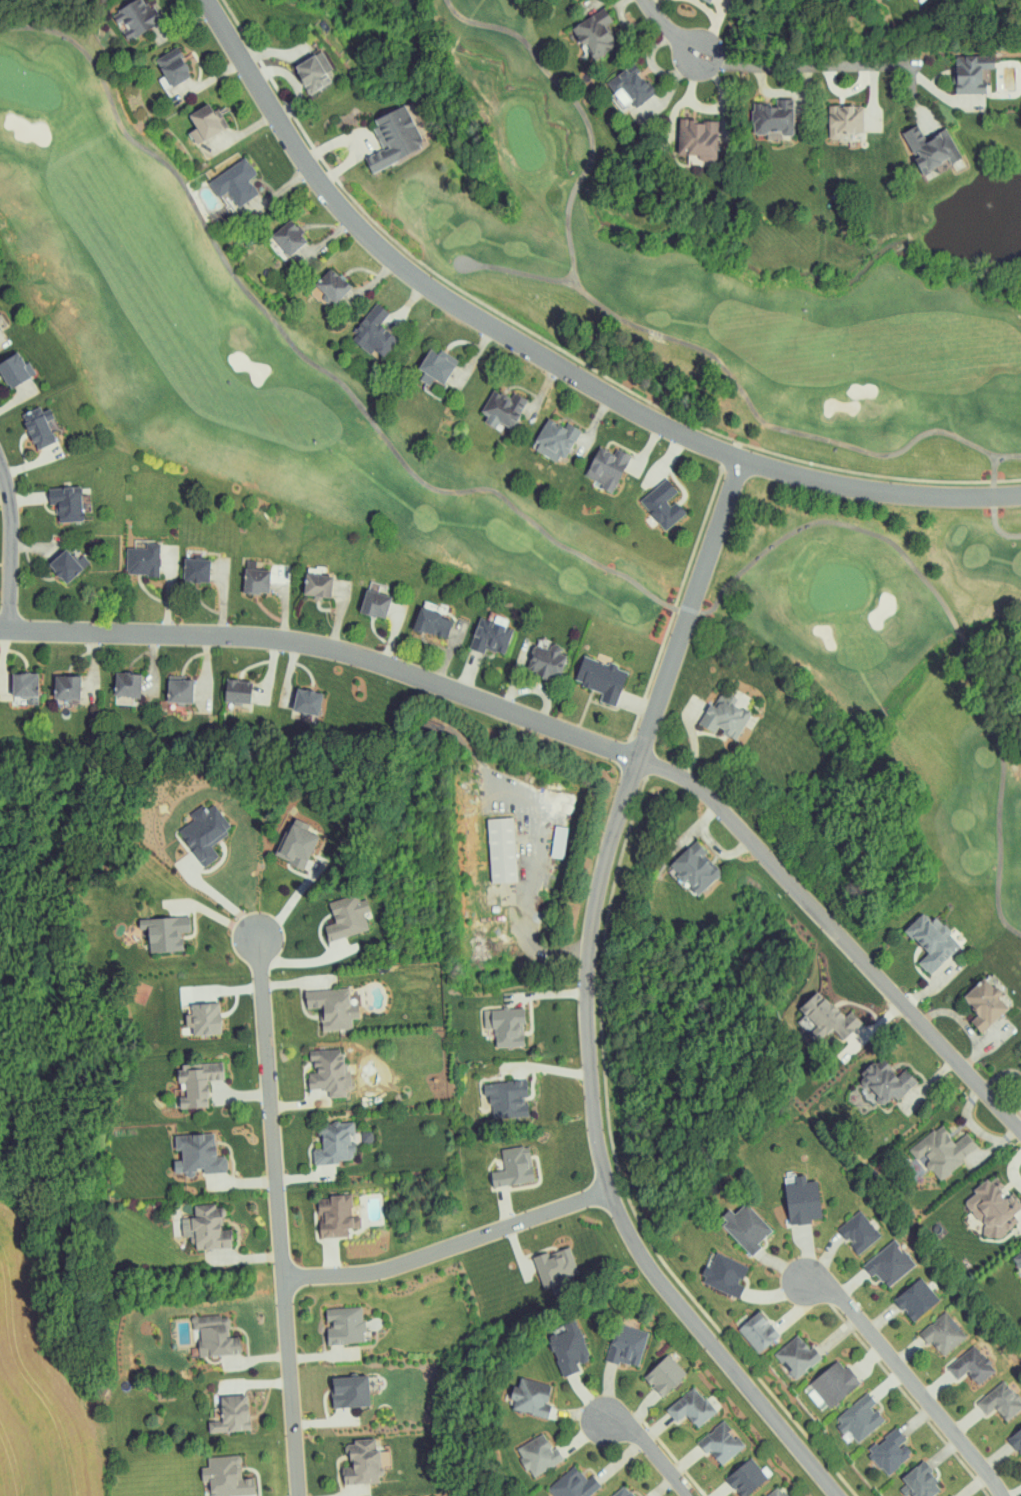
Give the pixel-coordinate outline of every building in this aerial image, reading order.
[(150,2),(144,6),(140,0),(131,0),(110,11),(116,23),(122,20),(131,37),(160,21),(150,2)] [(617,37),(602,11),(571,28),(581,48),(585,46),(593,61),(605,54),(601,46),(617,37)] [(171,85),(191,73),(175,46),(154,58),(171,85)] [(332,68),(320,48),(292,64),(309,93),(331,81),(325,72),(332,68)] [(985,94),(985,70),(994,70),(994,57),(955,57),(956,67),(952,67),(952,84),(955,84),(955,95),(985,94)] [(606,81),(613,93),(621,88),(633,108),(657,94),(638,61),(606,81)] [(792,100),(770,100),(770,106),(753,106),(753,135),(766,135),(766,141),(782,141),(782,137),(793,136),(792,100)] [(187,131),(194,143),(224,127),(209,101),(187,113),(195,127),(187,131)] [(371,171),(424,146),(404,103),(370,119),(383,147),(364,156),(371,171)] [(864,107),(828,106),(827,141),(852,142),(852,134),(863,135),(864,107)] [(717,122),(705,122),(678,121),(678,157),(717,157),(717,122)] [(903,133),(915,160),(914,161),(922,176),(946,164),(947,167),(961,160),(946,129),(923,140),(917,127),(903,133)] [(207,180),(217,197),(227,191),(237,206),(258,193),(248,178),(256,173),(246,157),(207,180)] [(286,255),(306,241),(291,218),(270,232),(286,255)] [(314,283),(334,302),(350,286),(329,266),(314,283)] [(349,337),(370,353),(373,349),(383,356),(398,337),(380,322),(389,311),(376,302),(349,337)] [(429,384),(433,378),(443,383),(455,363),(429,347),(417,367),(423,371),(419,378),(429,384)] [(527,399),(513,391),(510,397),(493,388),(480,411),(487,415),(484,421),(495,427),(498,421),(511,428),(527,399)] [(57,429),(50,408),(41,410),(40,406),(21,412),(33,449),(55,442),(52,431),(57,429)] [(531,448),(561,463),(579,428),(568,422),(566,427),(547,417),(531,448)] [(607,449),(597,445),(585,476),(603,483),(601,489),(614,493),(628,452),(609,445),(607,449)] [(639,500),(664,531),(685,513),(673,498),(679,493),(666,478),(639,500)] [(56,522),(81,521),(81,486),(47,486),(47,504),(56,504),(56,522)] [(159,575),(160,543),(145,542),(145,548),(126,547),(125,574),(159,575)] [(64,583),(88,563),(70,543),(47,564),(64,583)] [(208,552),(185,551),(183,581),(207,582),(208,552)] [(267,593),(268,561),(245,560),(244,592),(267,593)] [(332,574),(304,573),(303,595),(330,597),(332,574)] [(391,588),(366,583),(360,613),(386,618),(391,588)] [(412,629),(447,638),(452,617),(418,608),(412,629)] [(468,648),(484,653),(485,648),(504,654),(512,629),(478,617),(468,648)] [(521,670),(559,679),(565,654),(558,653),(560,646),(544,643),(544,645),(527,642),(521,670)] [(627,670),(581,657),(574,683),(602,691),(599,702),(616,706),(627,670)] [(140,672),(114,671),(113,696),(139,697),(140,672)] [(10,673),(11,696),(37,696),(36,672),(10,673)] [(79,675),(53,675),(52,699),(79,699),(79,675)] [(195,702),(194,675),(166,676),(167,703),(195,702)] [(223,702),(249,703),(250,680),(224,679),(223,702)] [(322,692),(295,687),(290,718),(318,721),(322,692)] [(698,724),(714,733),(717,728),(736,739),(751,712),(736,703),(738,699),(718,688),(698,724)] [(214,804),(205,809),(203,805),(188,813),(193,821),(179,829),(201,867),(218,857),(210,844),(231,833),(214,804)] [(516,882),(514,818),(487,818),(490,882),(516,882)] [(274,856),(303,869),(317,836),(288,823),(274,856)] [(668,865),(697,895),(722,872),(693,841),(668,865)] [(368,930),(363,913),(369,912),(365,899),(358,901),(356,894),(328,902),(334,923),(323,926),(327,941),(368,930)] [(904,929),(927,954),(918,962),(929,975),(961,945),(936,918),(931,922),(922,913),(904,929)] [(146,918),(147,952),(182,950),(181,932),(189,932),(188,916),(146,918)] [(981,1033),(1011,1007),(985,976),(962,996),(978,1015),(971,1021),(981,1033)] [(352,1029),(351,1019),(358,1018),(357,1003),(349,1004),(348,988),(304,992),(305,1009),(318,1008),(320,1031),(352,1029)] [(841,1042),(861,1022),(850,1011),(844,1017),(817,991),(799,1009),(816,1026),(807,1035),(815,1044),(829,1030),(841,1042)] [(192,1035),(221,1034),(219,1002),(190,1003),(190,1014),(184,1014),(185,1027),(191,1027),(192,1035)] [(523,1007),(483,1009),(484,1029),(494,1029),(494,1048),(524,1046),(523,1007)] [(308,1090),(327,1089),(328,1098),(345,1097),(345,1087),(350,1086),(350,1073),(343,1073),(341,1049),(311,1050),(312,1073),(307,1073),(308,1090)] [(917,1082),(904,1068),(897,1074),(883,1060),(875,1067),(871,1063),(857,1077),(883,1104),(892,1096),(897,1101),(917,1082)] [(223,1080),(222,1063),(178,1064),(179,1082),(184,1082),(185,1098),(178,1098),(179,1108),(208,1107),(207,1080),(223,1080)] [(528,1116),(528,1104),(526,1104),(525,1082),(482,1082),(482,1095),(489,1095),(489,1117),(528,1116)] [(313,1165),(354,1161),(353,1143),(374,1141),(373,1129),(360,1130),(360,1135),(354,1136),(353,1122),(318,1124),(320,1149),(311,1150),(313,1165)] [(978,1149),(966,1132),(954,1142),(941,1125),(911,1147),(936,1181),(978,1149)] [(174,1135),(174,1150),(180,1150),(180,1160),(173,1161),(174,1173),(185,1173),(185,1177),(195,1177),(195,1173),(226,1171),(226,1156),(215,1156),(214,1134),(174,1135)] [(490,1172),(492,1186),(533,1182),(530,1146),(501,1149),(503,1170),(490,1172)] [(972,1190),(975,1194),(964,1201),(984,1228),(982,1230),(990,1241),(1020,1219),(1020,1208),(996,1173),(972,1190)] [(787,1224),(811,1223),(811,1219),(820,1219),(818,1181),(805,1182),(805,1175),(794,1176),(795,1184),(785,1185),(787,1224)] [(318,1238),(348,1237),(347,1229),(361,1228),(360,1217),(353,1217),(351,1194),(329,1196),(329,1206),(317,1207),(318,1238)] [(750,1254),(773,1232),(745,1203),(733,1214),(728,1209),(718,1220),(750,1254)] [(231,1249),(231,1230),(220,1230),(220,1215),(224,1215),(224,1205),(192,1205),(192,1249),(231,1249)] [(882,1235),(859,1210),(838,1229),(852,1245),(849,1247),(858,1256),(882,1235)] [(915,1266),(896,1240),(862,1265),(871,1278),(876,1274),(886,1287),(915,1266)] [(533,1257),(543,1291),(559,1286),(558,1281),(578,1275),(570,1246),(533,1257)] [(1010,1257),(1020,1270),(1020,1249),(1010,1257)] [(748,1267),(716,1252),(707,1272),(705,1271),(700,1282),(738,1299),(744,1286),(739,1284),(748,1267)] [(893,1298),(911,1322),(939,1301),(922,1277),(893,1298)] [(326,1345),(364,1343),(362,1307),(326,1309),(328,1328),(325,1329),(326,1345)] [(779,1336),(758,1311),(739,1328),(760,1353),(779,1336)] [(942,1358),(967,1336),(945,1311),(920,1334),(942,1358)] [(199,1357),(239,1355),(238,1338),(224,1338),(223,1325),(219,1325),(219,1316),(192,1317),(192,1331),(198,1330),(199,1357)] [(563,1377),(579,1371),(577,1365),(591,1359),(575,1320),(563,1324),(566,1331),(548,1338),(563,1377)] [(648,1333),(616,1322),(605,1358),(637,1369),(648,1333)] [(795,1380),(822,1358),(812,1346),(809,1349),(797,1335),(774,1354),(795,1380)] [(995,1370),(974,1344),(947,1367),(957,1379),(966,1372),(977,1385),(995,1370)] [(662,1398),(687,1374),(668,1354),(643,1377),(662,1398)] [(827,1408),(860,1385),(847,1366),(843,1368),(838,1361),(809,1382),(827,1408)] [(369,1406),(367,1376),(331,1378),(332,1408),(369,1406)] [(551,1386),(519,1378),(511,1409),(548,1419),(551,1406),(547,1405),(551,1386)] [(996,1408),(1005,1421),(1020,1410),(1020,1403),(1005,1380),(975,1402),(986,1416),(996,1408)] [(665,1408),(675,1423),(686,1415),(695,1428),(715,1414),(696,1387),(665,1408)] [(884,1421),(872,1406),(876,1403),(867,1393),(835,1419),(856,1444),(884,1421)] [(248,1432),(246,1395),(219,1396),(220,1421),(207,1421),(207,1433),(248,1432)] [(745,1446),(724,1420),(696,1443),(706,1454),(709,1451),(721,1466),(745,1446)] [(912,1452),(903,1443),(907,1439),(893,1427),(866,1455),(889,1476),(912,1452)] [(1008,1441),(1020,1455),(1020,1429),(1008,1441)] [(563,1462),(557,1447),(550,1450),(544,1435),(517,1447),(529,1477),(563,1462)] [(342,1485),(379,1484),(376,1438),(352,1440),(353,1445),(346,1445),(348,1467),(341,1467),(342,1485)] [(253,1478),(241,1479),(240,1456),(207,1458),(207,1468),(200,1469),(201,1482),(209,1482),(210,1495),(249,1495),(254,1495),(253,1478)] [(739,1495),(746,1495),(768,1478),(751,1457),(725,1479),(739,1495)] [(903,1495),(911,1495),(912,1495),(914,1495),(933,1495),(943,1488),(921,1462),(901,1479),(906,1484),(898,1490),(903,1495)] [(592,1475),(585,1480),(575,1467),(547,1487),(553,1495),(589,1495),(601,1488),(592,1475)] [(626,1484),(611,1495),(635,1495),(626,1484)] [(778,1486),(766,1495),(786,1495),(778,1486)]
